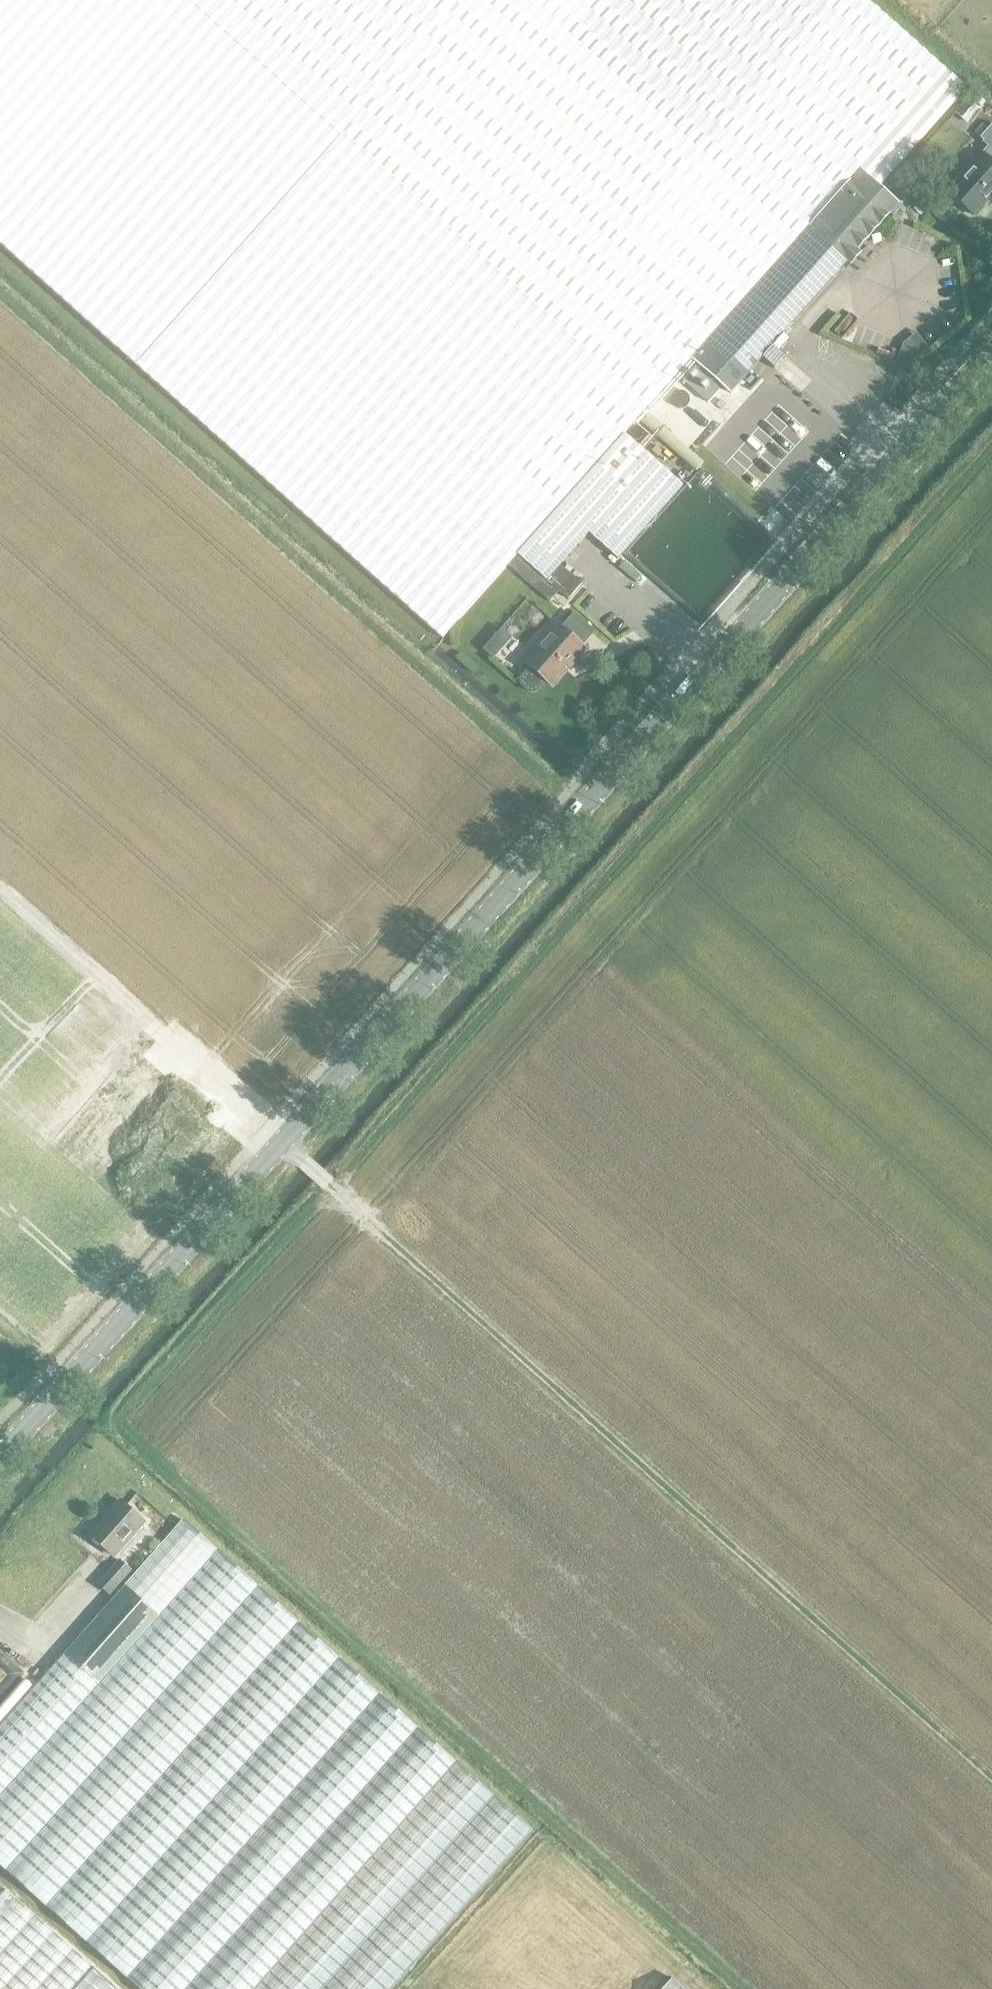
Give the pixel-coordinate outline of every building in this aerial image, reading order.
[(339,136),(190,3),(187,0),(0,0),(0,242),(136,363),(443,638),(507,566),(550,602),(573,575),(561,564),(589,533),(618,559),(621,555),(683,485),(655,460),(625,433),(649,406),(339,136)] [(190,3),(339,136),(461,0),(187,0),(190,3)] [(339,136),(649,406),(686,365),(696,373),(701,367),(731,393),(838,273),(899,204),(861,170),(949,71),(869,0),(461,0),(339,136)] [(957,112),(967,121),(978,109),(968,100),(957,112)] [(948,192),(976,216),(991,198),(991,124),(980,137),(984,140),(982,142),(988,146),(984,151),(948,192)] [(918,360),(933,347),(919,330),(903,343),(918,360)] [(721,399),(717,405),(723,410),(728,405),(721,399)] [(704,461),(650,413),(642,422),(696,470),(704,461)] [(652,450),(658,455),(663,450),(657,444),(652,450)] [(497,655),(515,634),(504,625),(486,645),(497,655)] [(527,663),(532,667),(522,679),(522,685),(530,692),(536,692),(547,680),(553,686),(587,648),(561,625),(527,663)] [(115,1555),(145,1521),(121,1501),(91,1535),(115,1555)] [(65,1653),(0,1726),(0,1865),(138,1988),(393,1988),(534,1830),(184,1519),(126,1585),(65,1653)] [(110,1595),(133,1570),(120,1558),(97,1584),(110,1595)] [(0,1883),(0,1988),(118,1988),(0,1883)] [(673,1976),(661,1988),(688,1988),(673,1976)]
